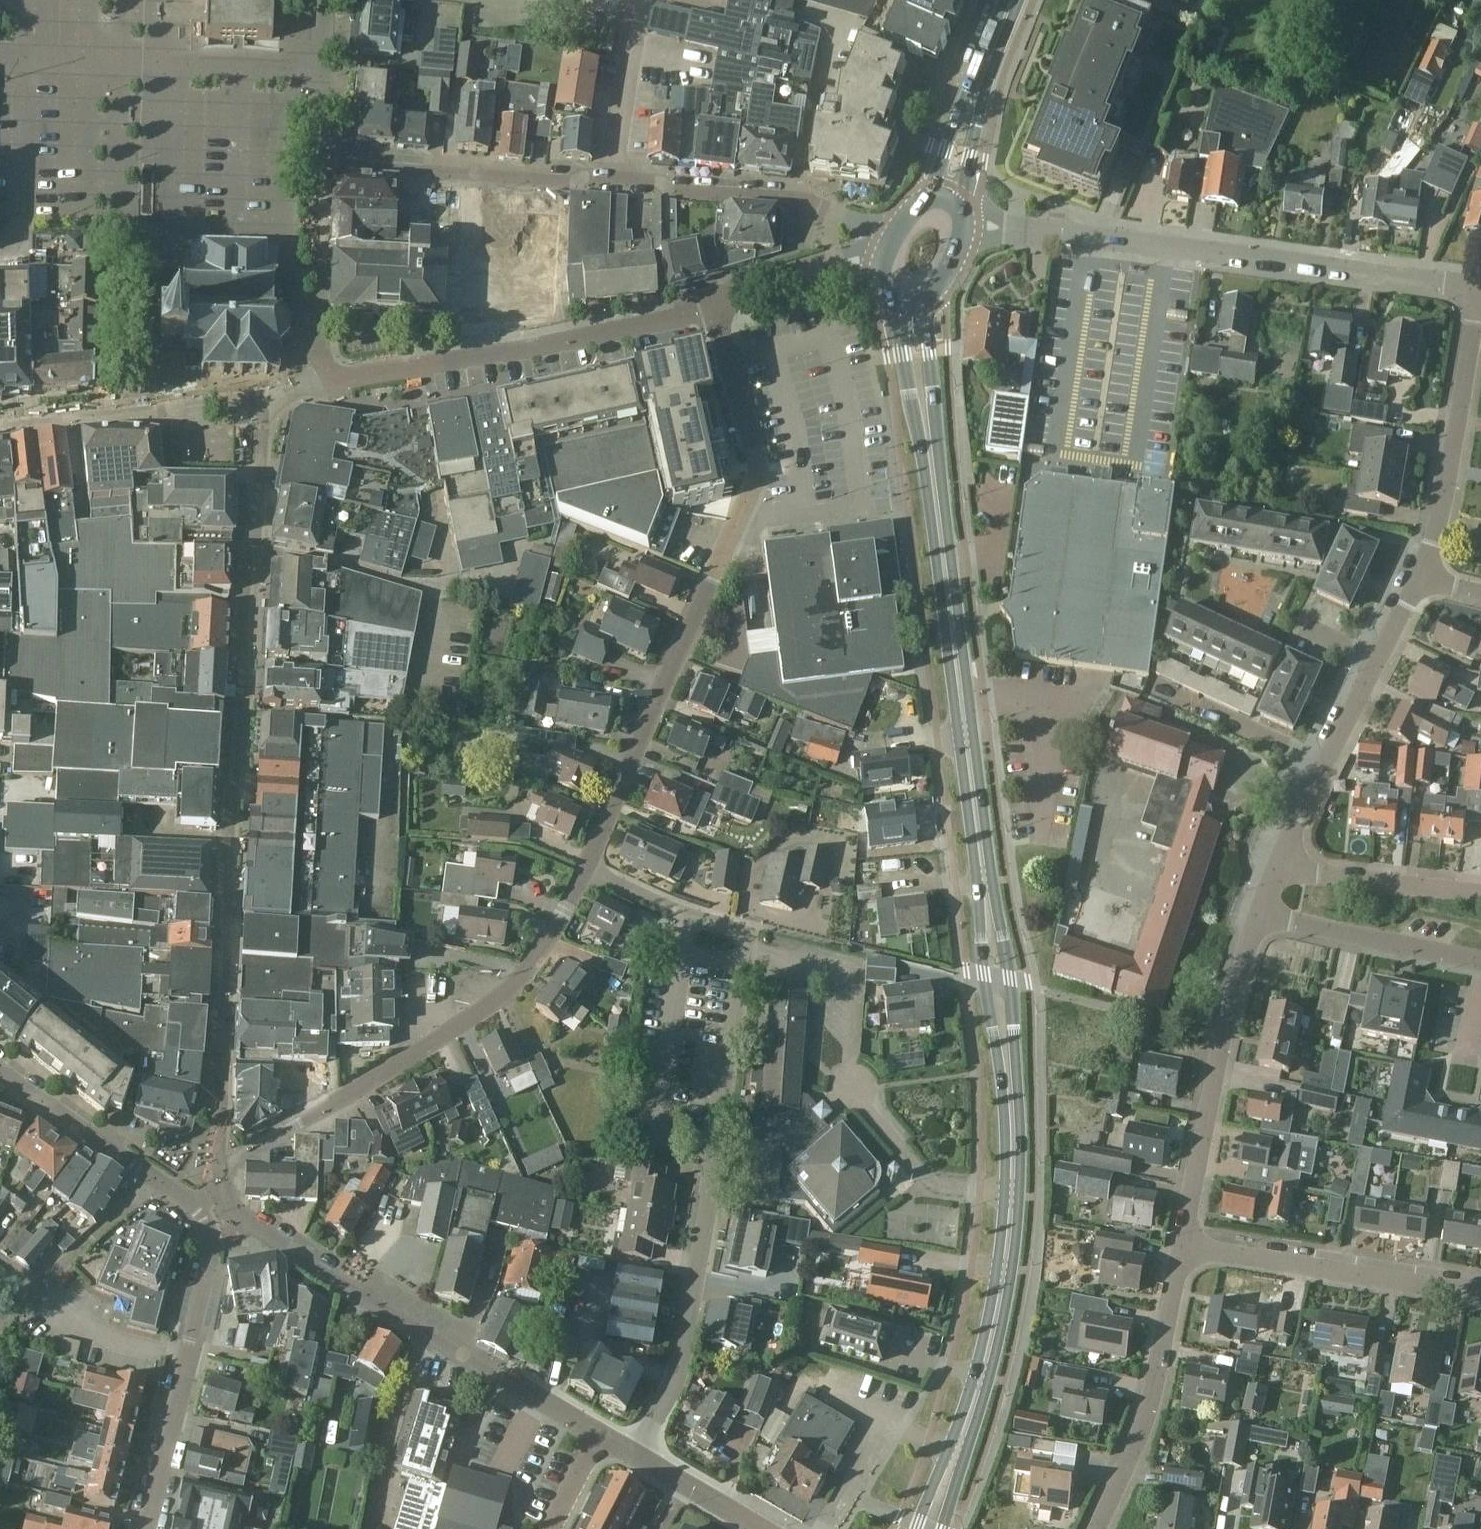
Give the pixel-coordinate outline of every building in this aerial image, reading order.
[(54,8),(79,8),(79,0),(54,0),(54,8)] [(206,38),(238,39),(271,40),(272,13),(272,0),(207,0),(206,38)] [(351,53),(359,54),(359,55),(393,60),(394,43),(410,44),(414,2),(398,0),(356,0),(353,32),(351,53)] [(726,19),(718,51),(760,60),(769,21),(772,0),(730,0),(726,19)] [(909,16),(946,31),(953,12),(960,15),(961,13),(959,12),(964,0),(916,0),(909,16)] [(1042,176),(1100,199),(1121,148),(1103,141),(1109,126),(1110,126),(1135,65),(1134,64),(1140,50),(1141,50),(1154,18),(1107,0),(1089,0),(1079,25),(1081,26),(1075,41),(1073,40),(1071,44),(1070,43),(1066,54),(1067,54),(1054,87),(1053,87),(1049,97),(1050,98),(1048,101),(1050,102),(1045,117),(1042,116),(1041,120),(1040,119),(1036,130),(1037,130),(1024,163),(1044,171),(1042,176)] [(1149,7),(1155,9),(1174,17),(1174,18),(1177,19),(1182,7),(1187,9),(1189,2),(1190,0),(1152,0),(1149,7)] [(771,13),(770,15),(771,15),(790,20),(793,9),(773,4),(771,13)] [(663,7),(657,35),(679,40),(685,11),(663,7)] [(909,16),(898,11),(885,41),(923,58),(921,60),(939,68),(945,53),(943,52),(951,33),(946,31),(909,16)] [(718,51),(726,19),(693,13),(686,44),(718,51)] [(771,15),(769,21),(795,26),(792,44),(818,49),(822,32),(796,22),(790,20),(771,15)] [(769,21),(760,60),(787,66),(792,44),(795,26),(769,21)] [(856,45),(876,52),(883,37),(863,28),(856,43),(856,45)] [(1433,43),(1419,73),(1439,82),(1453,53),(1433,43)] [(785,65),(781,81),(811,86),(814,71),(818,49),(792,44),(787,66),(785,65)] [(823,106),(838,108),(837,111),(824,110),(823,120),(826,121),(825,128),(818,127),(811,174),(880,183),(896,142),(884,138),(898,102),(896,101),(901,88),(901,87),(900,85),(899,84),(906,64),(876,52),(856,45),(851,57),(857,60),(844,94),(828,88),(824,98),(823,106)] [(459,46),(455,79),(455,82),(475,84),(479,49),(459,46)] [(418,71),(418,72),(450,75),(450,74),(452,74),(454,57),(452,57),(431,55),(421,54),(420,71),(418,71)] [(1267,60),(1257,56),(1250,72),(1260,76),(1267,60)] [(550,134),(549,141),(550,141),(551,134),(561,136),(559,158),(591,162),(594,130),(584,129),(586,114),(589,115),(597,67),(562,61),(551,125),(550,134)] [(418,72),(416,92),(430,93),(428,115),(431,115),(446,117),(448,91),(449,75),(450,75),(418,72)] [(357,74),(353,109),(350,142),(428,149),(431,115),(428,115),(396,112),(398,94),(389,93),(391,77),(357,74)] [(462,101),(456,150),(487,153),(493,105),(492,105),(494,87),(477,85),(475,103),(462,101)] [(556,91),(505,85),(503,101),(520,103),(518,117),(526,118),(525,123),(528,123),(536,124),(536,123),(551,125),(556,91)] [(1205,135),(1203,135),(1199,160),(1208,161),(1202,203),(1238,208),(1244,168),(1263,171),(1268,158),(1289,113),(1217,86),(1205,135)] [(670,125),(653,124),(653,125),(681,127),(678,163),(697,165),(703,125),(721,127),(724,102),(726,102),(727,89),(713,87),(712,92),(685,89),(683,114),(670,113),(683,114),(682,126),(670,125)] [(766,172),(773,113),(772,113),(775,94),(756,92),(750,133),(745,133),(740,168),(766,172)] [(498,119),(493,159),(529,162),(531,146),(525,145),(528,123),(525,123),(526,118),(518,117),(520,103),(503,101),(499,100),(498,115),(498,119)] [(773,113),(766,172),(790,175),(793,150),(797,151),(801,119),(802,117),(777,114),(773,113)] [(1335,143),(1334,145),(1351,147),(1359,129),(1344,123),(1335,143)] [(681,127),(653,125),(650,161),(678,163),(681,127)] [(703,125),(697,165),(697,168),(736,173),(742,130),(721,127),(703,125)] [(1403,141),(1388,133),(1380,150),(1382,151),(1382,150),(1395,156),(1403,141)] [(1332,159),(1329,178),(1342,180),(1343,169),(1348,170),(1351,147),(1334,145),(1332,159)] [(1439,147),(1422,185),(1451,198),(1469,161),(1439,147)] [(1382,150),(1382,151),(1374,166),(1388,173),(1396,157),(1395,156),(1382,150)] [(1176,154),(1173,168),(1171,168),(1166,198),(1191,202),(1196,172),(1198,158),(1176,154)] [(534,156),(534,170),(547,169),(546,156),(534,156)] [(1394,175),(1393,188),(1388,228),(1415,232),(1420,201),(1422,185),(1423,178),(1394,175)] [(1289,187),(1285,215),(1321,220),(1326,181),(1301,177),(1299,188),(1289,187)] [(334,249),(366,251),(368,242),(392,242),(395,182),(341,179),(335,184),(331,249),(334,249)] [(1465,232),(1475,235),(1477,235),(1478,239),(1480,240),(1480,182),(1478,180),(1473,198),(1474,199),(1469,216),(1465,232)] [(1366,194),(1361,225),(1388,229),(1388,228),(1392,189),(1366,184),(1365,194),(1366,194)] [(443,264),(440,319),(483,314),(483,308),(526,310),(526,312),(549,313),(555,214),(507,211),(508,191),(487,190),(484,254),(483,267),(471,266),(443,264)] [(608,247),(610,198),(570,196),(566,270),(582,269),(584,292),(585,304),(622,300),(619,246),(608,247)] [(627,199),(610,198),(608,247),(619,246),(632,245),(631,234),(625,234),(627,199)] [(659,250),(676,247),(674,238),(675,202),(652,201),(652,252),(660,252),(659,250)] [(723,238),(714,240),(713,247),(720,273),(754,263),(755,250),(772,252),(775,209),(725,206),(723,238)] [(366,251),(334,249),(330,312),(435,319),(440,319),(443,264),(445,241),(423,240),(420,239),(408,239),(407,254),(366,252),(366,251)] [(714,240),(676,247),(659,250),(660,252),(668,291),(684,287),(684,284),(705,279),(705,278),(720,273),(713,247),(714,240)] [(650,243),(632,245),(619,246),(622,300),(655,297),(650,243)] [(158,274),(158,314),(159,314),(185,314),(185,340),(184,340),(181,340),(181,347),(185,347),(185,351),(185,355),(185,371),(201,372),(267,374),(267,373),(279,373),(279,359),(279,353),(282,351),(279,347),(287,339),(292,340),(293,337),(288,335),(288,324),(293,322),(292,319),(287,321),(280,311),(283,308),(280,306),(280,303),(289,303),(290,286),(286,286),(274,286),(274,274),(276,272),(276,268),(277,250),(268,250),(266,250),(266,248),(241,248),(224,247),(202,247),(201,249),(191,249),(190,263),(190,270),(181,270),(181,274),(175,274),(158,274)] [(28,270),(27,281),(30,395),(93,388),(94,359),(95,309),(109,310),(110,272),(96,271),(96,269),(95,269),(96,260),(73,259),(73,268),(71,268),(71,272),(28,270)] [(583,279),(566,277),(567,294),(584,292),(583,279)] [(1,402),(1,398),(30,398),(30,395),(27,281),(0,282),(0,402),(1,402)] [(585,304),(584,292),(567,294),(568,306),(585,304)] [(1195,349),(1192,366),(1191,375),(1219,379),(1255,385),(1259,355),(1245,353),(1247,340),(1248,340),(1253,304),(1224,300),(1219,336),(1232,337),(1230,351),(1223,350),(1223,353),(1195,349)] [(1169,310),(1176,311),(1177,303),(1170,302),(1169,310)] [(972,312),(964,361),(1005,367),(1007,354),(1026,357),(1020,398),(1030,399),(1031,399),(1039,343),(1028,342),(1031,320),(1028,320),(1028,319),(1016,317),(1016,318),(1013,317),(1013,318),(972,312)] [(185,314),(159,314),(159,327),(159,340),(181,340),(185,340),(185,314)] [(1317,314),(1313,340),(1311,357),(1332,360),(1334,343),(1348,345),(1352,320),(1317,314)] [(1412,378),(1419,334),(1413,333),(1414,329),(1394,326),(1393,330),(1388,329),(1384,355),(1372,353),(1368,383),(1386,386),(1388,374),(1412,378)] [(159,340),(159,351),(185,351),(185,347),(181,347),(181,340),(159,340)] [(634,366),(632,367),(637,395),(642,414),(662,410),(666,426),(653,429),(670,509),(670,511),(670,512),(681,511),(723,502),(722,501),(705,418),(696,419),(693,403),(709,400),(711,399),(708,384),(706,379),(703,364),(700,348),(697,349),(681,352),(666,355),(667,359),(665,360),(648,364),(634,366)] [(1349,416),(1357,358),(1336,355),(1327,412),(1349,416)] [(477,437),(472,438),(465,403),(464,403),(464,401),(427,408),(428,411),(444,486),(457,554),(498,546),(494,523),(523,517),(525,527),(560,521),(663,559),(680,514),(662,511),(642,414),(637,395),(632,367),(603,373),(603,371),(585,375),(586,376),(529,388),(529,386),(512,390),(512,391),(496,395),(496,397),(495,397),(495,395),(471,400),(471,402),(470,402),(477,437)] [(993,394),(986,449),(1022,454),(1030,399),(1020,398),(993,394)] [(1352,421),(1387,426),(1388,410),(1354,404),(1352,421)] [(444,486),(428,411),(403,414),(415,491),(444,486)] [(415,491),(403,414),(359,421),(304,414),(293,420),(293,421),(280,495),(324,504),(324,505),(416,524),(419,514),(415,491)] [(1380,449),(1383,432),(1355,427),(1350,455),(1366,458),(1364,474),(1405,482),(1408,467),(1404,467),(1407,454),(1380,449)] [(233,482),(170,481),(160,480),(156,437),(143,435),(129,434),(114,434),(100,434),(82,436),(89,514),(129,513),(132,544),(133,544),(181,543),(230,543),(232,543),(233,482)] [(63,436),(35,439),(42,496),(43,496),(43,500),(44,500),(46,517),(47,528),(48,533),(50,549),(78,545),(75,526),(63,436)] [(35,439),(7,442),(15,499),(15,523),(15,555),(16,582),(19,622),(19,641),(56,643),(57,587),(50,551),(48,533),(47,528),(46,517),(44,500),(43,500),(43,496),(42,496),(35,439)] [(0,443),(0,524),(15,523),(15,499),(7,442),(0,443)] [(1405,482),(1364,474),(1361,490),(1348,488),(1344,513),(1369,517),(1371,503),(1397,507),(1400,495),(1403,495),(1405,482)] [(1140,490),(1051,477),(1042,476),(1026,489),(1010,599),(1010,601),(1008,603),(1000,609),(1011,624),(1016,655),(1016,657),(1018,658),(1019,658),(1149,676),(1174,493),(1141,487),(1140,490)] [(324,504),(280,495),(271,544),(333,556),(336,535),(366,540),(359,564),(402,577),(405,567),(414,532),(416,524),(324,505),(324,504)] [(1194,545),(1322,567),(1328,532),(1200,510),(1194,545)] [(0,640),(0,693),(55,703),(55,706),(56,706),(81,708),(109,710),(109,704),(109,685),(109,654),(110,630),(111,609),(142,610),(133,544),(132,544),(129,513),(89,514),(90,524),(75,526),(78,545),(50,549),(48,533),(50,551),(57,587),(56,643),(19,641),(0,640)] [(525,527),(523,517),(494,523),(498,543),(527,537),(525,527)] [(563,572),(576,528),(563,524),(550,568),(563,572)] [(741,589),(713,664),(742,676),(737,689),(744,692),(766,700),(777,704),(851,733),(872,678),(903,674),(884,532),(764,549),(778,656),(750,660),(741,589)] [(1350,610),(1377,550),(1345,535),(1317,595),(1350,610)] [(230,543),(181,543),(133,544),(142,610),(155,610),(155,597),(210,598),(228,598),(228,593),(229,593),(230,551),(230,543)] [(502,564),(498,546),(457,554),(460,571),(502,564)] [(537,611),(540,600),(547,574),(552,559),(525,552),(510,604),(537,611)] [(16,582),(15,555),(0,555),(0,582),(16,582)] [(639,570),(638,570),(623,564),(617,577),(603,571),(596,587),(628,601),(635,584),(669,599),(679,575),(643,560),(639,570)] [(279,617),(304,619),(414,638),(422,596),(326,567),(283,561),(279,617)] [(547,574),(540,600),(555,604),(562,579),(547,574)] [(0,582),(0,640),(19,641),(19,622),(16,582),(0,582)] [(111,609),(110,630),(109,654),(168,656),(169,654),(189,655),(189,656),(225,658),(228,611),(210,610),(210,598),(155,597),(155,610),(142,610),(111,609)] [(602,630),(600,630),(585,623),(571,655),(601,668),(611,643),(643,657),(656,626),(635,616),(637,611),(614,601),(602,630)] [(1186,649),(1202,617),(1182,608),(1167,640),(1186,649)] [(304,619),(279,617),(268,616),(265,658),(325,662),(324,672),(405,682),(414,638),(304,619)] [(1202,617),(1186,649),(1206,658),(1221,626),(1202,617)] [(1434,628),(1431,635),(1432,638),(1436,640),(1434,643),(1466,658),(1471,646),(1480,651),(1480,637),(1476,635),(1477,634),(1445,620),(1441,628),(1437,627),(1434,628)] [(1221,626),(1206,658),(1226,667),(1241,635),(1221,626)] [(1261,645),(1241,635),(1226,667),(1246,677),(1261,645)] [(1261,645),(1246,677),(1266,686),(1281,654),(1261,645)] [(109,685),(109,704),(128,705),(153,707),(153,709),(170,710),(170,715),(223,717),(224,705),(223,705),(225,661),(185,659),(185,658),(154,656),(153,681),(158,681),(157,695),(152,695),(152,687),(109,685)] [(1293,732),(1321,672),(1288,657),(1261,717),(1293,732)] [(1157,659),(1151,672),(1159,676),(1166,663),(1157,659)] [(1460,688),(1448,682),(1452,675),(1425,661),(1409,693),(1436,706),(1441,696),(1453,702),(1460,688)] [(264,669),(262,707),(281,708),(281,706),(319,708),(319,715),(351,717),(352,700),(356,701),(356,695),(389,696),(389,702),(401,703),(405,682),(324,672),(321,674),(282,672),(282,670),(264,669)] [(1197,677),(1189,673),(1183,687),(1191,691),(1197,677)] [(1197,677),(1191,691),(1199,694),(1205,681),(1197,677)] [(691,693),(687,706),(690,707),(689,709),(714,720),(715,719),(727,724),(731,714),(731,712),(732,713),(757,723),(766,700),(744,692),(740,700),(726,694),(699,683),(695,695),(691,693)] [(527,686),(524,704),(545,708),(547,691),(548,690),(527,686)] [(561,692),(558,710),(606,718),(609,700),(561,692)] [(1237,696),(1228,692),(1222,705),(1231,709),(1237,696)] [(0,736),(1,724),(28,726),(54,727),(56,706),(55,706),(55,703),(0,693),(0,736)] [(1237,696),(1231,709),(1239,713),(1245,700),(1237,696)] [(1066,940),(1063,948),(1054,976),(1090,988),(1090,986),(1114,993),(1113,995),(1163,1011),(1222,828),(1202,822),(1211,792),(1213,793),(1225,756),(1190,745),(1191,743),(1155,731),(1162,712),(1125,700),(1106,760),(1158,777),(1149,804),(1164,809),(1153,846),(1170,852),(1135,962),(1066,940)] [(440,701),(437,715),(451,717),(453,704),(440,701)] [(54,727),(54,738),(53,751),(14,748),(14,747),(13,747),(12,777),(52,778),(52,775),(56,775),(119,777),(220,781),(222,748),(144,744),(145,726),(127,725),(128,705),(109,704),(109,710),(81,708),(56,706),(54,727)] [(524,704),(522,717),(543,720),(543,719),(556,722),(555,727),(603,735),(606,718),(558,710),(545,708),(524,704)] [(1426,716),(1425,716),(1404,704),(1388,733),(1411,745),(1416,735),(1445,750),(1453,733),(1449,730),(1449,729),(1425,717),(1426,716)] [(153,707),(128,705),(127,725),(145,726),(144,744),(222,748),(223,722),(223,717),(170,715),(170,710),(153,709),(153,707)] [(452,720),(464,722),(466,707),(455,705),(452,720)] [(261,719),(259,755),(397,764),(399,729),(364,727),(261,719)] [(679,723),(669,747),(700,760),(706,746),(722,753),(726,742),(710,736),(679,723)] [(0,736),(0,746),(0,747),(13,747),(14,747),(14,748),(53,751),(54,738),(54,727),(28,726),(1,724),(0,736)] [(516,731),(514,756),(536,759),(535,769),(544,772),(543,773),(560,781),(559,784),(581,793),(583,788),(584,789),(594,764),(556,748),(557,735),(516,731)] [(809,755),(807,760),(837,770),(842,753),(812,743),(809,755)] [(1462,743),(1461,756),(1475,757),(1476,744),(1462,743)] [(1372,755),(1381,756),(1382,748),(1358,746),(1357,758),(1371,759),(1372,755)] [(887,754),(853,759),(855,772),(858,771),(861,788),(887,784),(886,780),(907,778),(904,754),(888,757),(887,754)] [(258,776),(257,810),(394,819),(397,764),(259,755),(258,776)] [(1372,755),(1371,759),(1370,769),(1380,770),(1381,758),(1381,756),(1372,755)] [(1400,756),(1397,791),(1401,791),(1401,793),(1412,794),(1414,774),(1416,758),(1408,757),(1400,756)] [(1446,799),(1440,841),(1462,844),(1465,817),(1466,817),(1469,793),(1480,794),(1480,785),(1480,760),(1462,758),(1461,766),(1466,766),(1463,791),(1457,790),(1456,801),(1446,799)] [(1423,775),(1414,774),(1412,794),(1424,796),(1424,790),(1429,791),(1431,774),(1423,773),(1423,775)] [(56,775),(55,810),(54,839),(115,842),(119,842),(120,811),(117,811),(118,806),(119,777),(56,775)] [(753,787),(723,775),(718,788),(747,800),(748,799),(753,787)] [(119,777),(118,806),(175,809),(174,829),(215,831),(218,782),(220,782),(220,781),(119,777)] [(651,785),(642,805),(644,806),(643,808),(679,823),(696,830),(704,813),(708,801),(709,798),(679,785),(678,788),(672,785),(669,790),(653,783),(652,786),(651,785)] [(717,788),(712,803),(728,809),(725,815),(751,825),(760,803),(748,799),(747,800),(718,788),(717,788)] [(1356,789),(1354,804),(1351,831),(1373,834),(1376,806),(1366,805),(1367,790),(1356,789)] [(843,791),(840,799),(851,803),(854,794),(843,791)] [(1387,807),(1376,806),(1373,834),(1394,836),(1397,809),(1398,809),(1400,794),(1388,793),(1387,807)] [(547,799),(545,799),(534,794),(530,803),(543,809),(536,825),(569,838),(578,815),(569,811),(571,807),(548,798),(547,799)] [(1425,797),(1423,811),(1422,811),(1419,838),(1440,841),(1446,799),(1425,797)] [(886,806),(867,808),(868,814),(872,849),(916,844),(911,808),(887,811),(886,806)] [(1093,810),(1081,807),(1065,890),(1077,892),(1093,810)] [(53,857),(54,839),(55,810),(28,809),(6,808),(4,855),(4,856),(28,856),(33,856),(53,857)] [(250,821),(247,864),(391,873),(394,819),(257,810),(252,810),(252,821),(250,821)] [(509,820),(475,817),(468,816),(466,839),(508,842),(509,820)] [(632,832),(620,858),(667,880),(669,877),(680,853),(681,850),(664,842),(663,844),(649,838),(652,833),(637,826),(634,833),(632,832)] [(1399,851),(1399,838),(1355,836),(1354,849),(1399,851)] [(53,857),(53,890),(67,890),(113,892),(113,893),(127,893),(127,897),(208,901),(210,848),(118,844),(119,842),(115,842),(54,839),(53,857)] [(803,849),(799,865),(771,858),(760,905),(792,912),(797,887),(821,892),(829,855),(803,849)] [(445,866),(441,895),(471,899),(474,882),(486,883),(498,885),(511,887),(515,860),(477,854),(474,870),(445,866)] [(710,892),(734,896),(737,872),(739,858),(716,854),(710,892)] [(247,864),(245,889),(390,898),(391,873),(247,864)] [(32,887),(33,877),(0,876),(0,886),(32,887)] [(836,880),(829,886),(832,895),(840,896),(847,891),(844,881),(836,880)] [(879,882),(859,885),(855,885),(857,904),(881,901),(879,882)] [(245,889),(244,912),(244,917),(297,920),(352,923),(388,925),(390,898),(245,889)] [(432,894),(431,905),(440,906),(441,895),(432,894)] [(471,899),(441,895),(439,908),(460,912),(456,940),(501,946),(506,916),(476,912),(478,900),(471,899)] [(211,905),(75,898),(74,920),(79,921),(210,935),(211,905)] [(629,914),(628,916),(600,901),(587,925),(617,941),(625,925),(630,928),(635,918),(629,914)] [(893,906),(893,903),(878,905),(879,916),(894,915),(896,933),(927,930),(923,902),(893,906)] [(243,921),(241,967),(310,973),(326,974),(333,975),(390,974),(391,969),(407,970),(411,943),(394,939),(394,925),(388,925),(352,923),(297,920),(297,925),(243,921)] [(79,921),(77,948),(208,957),(210,935),(79,921)] [(27,928),(26,941),(49,942),(50,930),(27,928)] [(1058,928),(1055,945),(1063,948),(1066,940),(1069,931),(1058,928)] [(620,963),(637,967),(638,967),(646,934),(628,930),(620,963)] [(26,941),(24,966),(47,967),(49,945),(49,942),(26,941)] [(47,967),(45,1002),(91,1011),(101,1013),(143,1020),(144,1008),(200,1013),(201,1000),(206,1000),(208,957),(77,948),(49,945),(47,967)] [(627,967),(603,959),(598,973),(622,981),(627,967)] [(1331,962),(1325,991),(1344,995),(1350,966),(1331,962)] [(14,1044),(45,1007),(45,1002),(47,967),(24,966),(10,985),(0,977),(0,1033),(14,1044)] [(241,967),(240,993),(280,995),(280,1009),(307,1011),(308,1004),(310,973),(241,967)] [(566,967),(551,988),(574,1005),(574,1004),(589,984),(594,977),(582,968),(577,975),(566,967)] [(896,973),(866,970),(865,984),(895,987),(896,973)] [(391,989),(390,974),(335,976),(336,1003),(391,1002),(391,989)] [(1370,999),(1352,996),(1349,1008),(1368,1012),(1363,1035),(1390,1040),(1401,983),(1397,982),(1397,980),(1396,980),(1394,987),(1373,983),(1370,999)] [(1401,983),(1390,1040),(1417,1046),(1427,993),(1406,989),(1408,982),(1406,982),(1406,984),(1401,983)] [(927,987),(892,991),(883,993),(888,1028),(899,1026),(900,1033),(918,1030),(917,1024),(932,1022),(927,987)] [(574,1005),(551,988),(536,1009),(559,1025),(566,1016),(580,1026),(588,1014),(574,1004),(574,1005)] [(752,1150),(751,1150),(747,1201),(805,1205),(832,1237),(879,1197),(875,1192),(877,1189),(879,1185),(880,1181),(880,1177),(879,1173),(877,1169),(881,1166),(841,1119),(827,1130),(821,1123),(830,1116),(822,1105),(816,1110),(807,1098),(798,1098),(806,991),(772,988),(767,1043),(754,1042),(751,1088),(756,1088),(752,1150)] [(240,993),(239,1007),(280,1009),(280,995),(240,993)] [(1350,999),(1336,996),(1322,993),(1316,1021),(1343,1027),(1350,999)] [(45,1007),(44,1012),(94,1053),(87,1062),(113,1083),(93,1108),(103,1116),(108,1109),(121,1114),(132,1079),(133,1078),(119,1073),(122,1055),(97,1034),(101,1013),(91,1011),(45,1002),(45,1007)] [(391,1002),(336,1003),(337,1047),(341,1047),(388,1046),(387,1031),(392,1031),(392,1013),(391,1005),(391,1002)] [(239,1007),(238,1035),(267,1037),(323,1039),(323,1038),(324,1005),(308,1004),(307,1011),(280,1009),(239,1007)] [(101,1013),(97,1034),(122,1055),(138,1054),(164,1057),(166,1029),(167,1030),(187,1031),(186,1036),(203,1038),(206,1014),(200,1013),(144,1008),(143,1020),(101,1013)] [(1272,1009),(1266,1038),(1294,1044),(1301,1016),(1272,1009)] [(28,1032),(17,1045),(27,1054),(59,1080),(69,1088),(69,1087),(84,1099),(83,1100),(93,1108),(113,1083),(87,1062),(94,1053),(44,1012),(28,1032)] [(609,1016),(607,1028),(626,1032),(628,1020),(609,1016)] [(626,1032),(607,1028),(605,1041),(623,1045),(626,1032)] [(167,1030),(166,1029),(164,1057),(201,1061),(203,1038),(186,1036),(187,1031),(167,1030)] [(267,1037),(238,1035),(237,1059),(261,1060),(261,1055),(274,1055),(274,1062),(281,1062),(325,1063),(325,1039),(323,1039),(267,1037)] [(526,1062),(521,1064),(507,1035),(481,1046),(495,1077),(496,1077),(498,1081),(506,1077),(515,1097),(538,1087),(526,1062)] [(1294,1044),(1266,1038),(1259,1067),(1287,1073),(1294,1044)] [(1340,1041),(1332,1039),(1332,1041),(1318,1038),(1316,1048),(1337,1053),(1340,1041)] [(1130,1075),(1135,1051),(1118,1048),(1112,1071),(1130,1075)] [(1344,1096),(1352,1056),(1340,1054),(1340,1053),(1332,1094),(1344,1096)] [(138,1054),(135,1075),(144,1078),(197,1092),(199,1087),(201,1061),(164,1057),(138,1054)] [(1175,1097),(1182,1062),(1144,1055),(1137,1090),(1175,1097)] [(551,1079),(540,1056),(527,1062),(538,1085),(551,1079)] [(281,1068),(281,1087),(317,1088),(325,1089),(325,1063),(281,1062),(281,1068)] [(271,1075),(271,1067),(238,1066),(236,1100),(263,1101),(263,1098),(280,1099),(281,1087),(273,1087),(274,1075),(271,1075)] [(1396,1067),(1384,1132),(1423,1105),(1429,1073),(1396,1067)] [(1305,1073),(1302,1087),(1303,1087),(1332,1094),(1334,1080),(1305,1073)] [(140,1095),(134,1118),(159,1129),(159,1130),(182,1135),(188,1132),(193,1112),(191,1108),(193,1101),(197,1099),(199,1092),(197,1092),(144,1078),(143,1082),(140,1095)] [(435,1079),(411,1091),(427,1122),(443,1115),(448,1124),(459,1119),(455,1111),(456,1110),(462,1108),(453,1091),(448,1093),(443,1096),(435,1079)] [(551,1079),(538,1085),(539,1086),(542,1093),(554,1087),(551,1079)] [(1332,1094),(1303,1087),(1299,1105),(1336,1114),(1340,1096),(1332,1094)] [(392,1110),(375,1118),(386,1141),(389,1139),(393,1149),(419,1137),(415,1128),(427,1122),(411,1091),(388,1102),(392,1110)] [(1113,1103),(1125,1106),(1128,1093),(1115,1091),(1113,1103)] [(1254,1096),(1249,1119),(1263,1122),(1261,1132),(1290,1137),(1290,1136),(1298,1098),(1284,1095),(1282,1102),(1254,1096)] [(1137,1098),(1127,1096),(1126,1104),(1136,1106),(1137,1098)] [(483,1097),(469,1104),(484,1138),(499,1132),(483,1097)] [(263,1101),(236,1100),(235,1129),(245,1136),(279,1117),(280,1099),(263,1098),(263,1101)] [(1113,1103),(1111,1116),(1110,1117),(1123,1119),(1125,1106),(1113,1103)] [(1455,1111),(1423,1105),(1384,1132),(1448,1145),(1455,1111)] [(8,1109),(0,1106),(0,1130),(8,1109)] [(8,1109),(0,1130),(0,1146),(14,1151),(27,1117),(8,1109)] [(1448,1145),(1480,1151),(1480,1116),(1455,1111),(1448,1145)] [(464,1147),(469,1128),(453,1123),(448,1143),(464,1147)] [(14,1155),(22,1161),(10,1178),(21,1186),(57,1139),(37,1125),(14,1155)] [(1168,1132),(1130,1125),(1124,1156),(1078,1147),(1075,1164),(1129,1174),(1132,1162),(1161,1168),(1168,1132)] [(1351,1133),(1348,1147),(1360,1149),(1360,1148),(1362,1149),(1363,1149),(1365,1136),(1351,1133)] [(1272,1143),(1272,1145),(1245,1140),(1240,1165),(1267,1170),(1267,1169),(1271,1169),(1268,1186),(1298,1191),(1302,1173),(1297,1173),(1301,1151),(1316,1153),(1318,1142),(1319,1142),(1319,1141),(1292,1137),(1290,1136),(1290,1137),(1288,1147),(1272,1143)] [(293,1138),(293,1162),(259,1161),(259,1167),(246,1167),(245,1196),(250,1202),(293,1203),(293,1202),(316,1202),(317,1179),(327,1179),(332,1169),(333,1164),(333,1139),(293,1138)] [(57,1139),(21,1186),(33,1195),(45,1178),(53,1183),(75,1153),(57,1139)] [(372,1141),(371,1160),(373,1160),(388,1161),(389,1142),(388,1142),(373,1141),(372,1141)] [(61,1180),(51,1193),(61,1200),(70,1188),(75,1192),(97,1161),(98,1159),(83,1148),(67,1173),(61,1180)] [(1354,1176),(1368,1179),(1374,1151),(1363,1149),(1362,1149),(1360,1148),(1360,1149),(1354,1176)] [(1405,1156),(1402,1170),(1421,1173),(1423,1159),(1405,1156)] [(532,1158),(521,1163),(528,1178),(539,1173),(532,1158)] [(373,1160),(372,1166),(390,1177),(393,1161),(388,1161),(373,1160)] [(75,1192),(66,1207),(70,1209),(96,1225),(124,1178),(97,1161),(75,1192)] [(1443,1192),(1447,1163),(1432,1161),(1428,1189),(1443,1192)] [(672,1189),(664,1187),(667,1170),(627,1163),(623,1185),(633,1187),(629,1212),(671,1220),(673,1206),(669,1205),(672,1189)] [(1082,1168),(1058,1163),(1054,1186),(1078,1190),(1082,1168)] [(1447,1163),(1443,1192),(1456,1194),(1461,1166),(1447,1163)] [(433,1169),(415,1172),(398,1203),(422,1208),(416,1239),(443,1244),(450,1212),(460,1164),(433,1169)] [(455,1214),(450,1234),(434,1299),(467,1307),(488,1223),(518,1231),(529,1234),(526,1246),(545,1251),(548,1237),(556,1192),(460,1164),(450,1212),(455,1214)] [(372,1166),(366,1177),(385,1187),(390,1177),(372,1166)] [(1078,1190),(1077,1196),(1108,1202),(1114,1174),(1082,1168),(1078,1190)] [(351,1204),(341,1198),(324,1228),(327,1229),(327,1233),(335,1237),(337,1235),(348,1241),(365,1213),(369,1215),(385,1187),(366,1177),(361,1185),(351,1204)] [(1349,1185),(1350,1184),(1336,1179),(1330,1193),(1343,1199),(1350,1200),(1352,1186),(1349,1185)] [(1228,1190),(1222,1215),(1252,1222),(1255,1206),(1270,1210),(1269,1221),(1287,1224),(1292,1191),(1246,1183),(1243,1193),(1228,1190)] [(0,1198),(0,1200),(10,1207),(11,1206),(19,1194),(8,1186),(0,1198)] [(1120,1189),(1114,1221),(1150,1228),(1156,1196),(1120,1189)] [(31,1202),(19,1194),(11,1206),(22,1213),(21,1214),(22,1215),(31,1202)] [(1390,1236),(1394,1207),(1359,1202),(1355,1231),(1390,1236)] [(556,1203),(555,1211),(572,1214),(573,1207),(556,1203)] [(1394,1207),(1390,1236),(1424,1242),(1429,1212),(1394,1207)] [(629,1212),(625,1236),(614,1234),(610,1256),(618,1257),(651,1263),(653,1247),(662,1249),(665,1233),(669,1233),(671,1220),(629,1212)] [(765,1278),(800,1285),(808,1234),(810,1224),(736,1212),(724,1270),(765,1278)] [(1480,1234),(1480,1221),(1449,1216),(1444,1245),(1478,1250),(1480,1234)] [(1050,1217),(1049,1225),(1062,1226),(1063,1218),(1050,1217)] [(139,1230),(129,1256),(114,1250),(99,1288),(136,1303),(130,1326),(155,1332),(168,1277),(166,1276),(178,1245),(139,1230)] [(39,1232),(29,1244),(15,1260),(31,1273),(55,1245),(39,1232)] [(1098,1234),(1095,1251),(1100,1252),(1096,1273),(1103,1274),(1101,1285),(1140,1292),(1146,1257),(1133,1255),(1136,1241),(1098,1234)] [(63,1253),(75,1243),(67,1237),(57,1249),(63,1253)] [(548,1237),(545,1251),(551,1253),(555,1238),(548,1237)] [(501,1295),(497,1304),(478,1345),(509,1359),(514,1348),(529,1355),(540,1331),(526,1324),(528,1319),(515,1313),(519,1304),(511,1300),(516,1290),(544,1297),(552,1264),(555,1254),(551,1253),(545,1251),(526,1246),(514,1244),(504,1287),(505,1288),(501,1295)] [(861,1245),(857,1264),(873,1267),(872,1271),(870,1271),(865,1300),(926,1312),(932,1283),(896,1276),(900,1252),(861,1245)] [(1073,1248),(1073,1253),(1075,1258),(1080,1259),(1085,1256),(1086,1251),(1083,1246),(1078,1246),(1073,1248)] [(575,1258),(555,1254),(552,1264),(573,1269),(575,1258)] [(286,1316),(285,1284),(285,1266),(276,1259),(227,1266),(233,1308),(246,1305),(249,1319),(257,1319),(257,1325),(263,1325),(263,1318),(286,1316)] [(574,1270),(554,1273),(555,1283),(576,1280),(574,1270)] [(610,1321),(606,1341),(650,1348),(654,1328),(650,1327),(651,1323),(654,1324),(658,1303),(654,1303),(655,1299),(658,1299),(662,1279),(618,1272),(614,1292),(618,1292),(617,1297),(614,1296),(610,1316),(614,1317),(613,1321),(610,1321)] [(290,1357),(283,1390),(282,1392),(307,1397),(326,1306),(285,1284),(286,1316),(292,1318),(284,1356),(290,1357)] [(1109,1304),(1103,1302),(1073,1297),(1070,1312),(1087,1315),(1080,1350),(1126,1359),(1132,1324),(1113,1320),(1114,1315),(1108,1307),(1109,1304)] [(761,1305),(745,1302),(743,1311),(744,1312),(744,1313),(759,1316),(761,1305)] [(1237,1308),(1211,1303),(1205,1339),(1240,1345),(1243,1326),(1258,1329),(1260,1315),(1237,1310),(1237,1308)] [(734,1310),(726,1308),(714,1306),(707,1344),(743,1351),(746,1334),(740,1333),(744,1313),(744,1312),(743,1311),(734,1310)] [(932,1329),(935,1316),(898,1309),(896,1322),(932,1329)] [(879,1363),(885,1340),(888,1331),(829,1315),(820,1346),(879,1363)] [(1277,1335),(1291,1338),(1296,1318),(1281,1315),(1277,1335)] [(1368,1322),(1321,1315),(1315,1350),(1363,1358),(1368,1322)] [(233,1350),(255,1355),(260,1331),(238,1326),(233,1350)] [(346,1369),(343,1382),(350,1383),(354,1376),(363,1381),(368,1371),(384,1381),(402,1352),(399,1351),(398,1347),(392,1344),(389,1345),(377,1337),(367,1352),(366,1351),(359,1363),(353,1359),(346,1369)] [(53,1356),(76,1362),(80,1345),(58,1339),(53,1356)] [(1393,1385),(1434,1392),(1442,1349),(1420,1345),(1420,1343),(1401,1339),(1393,1385)] [(1371,1347),(1367,1377),(1382,1379),(1386,1349),(1371,1347)] [(1468,1351),(1461,1396),(1480,1400),(1480,1349),(1480,1350),(1479,1353),(1468,1351)] [(641,1378),(617,1366),(615,1372),(607,1368),(610,1363),(586,1351),(569,1388),(593,1399),(595,1393),(603,1397),(600,1403),(624,1414),(641,1378)] [(36,1381),(43,1357),(23,1352),(16,1375),(16,1376),(36,1381)] [(1260,1357),(1242,1354),(1241,1354),(1240,1363),(1259,1365),(1260,1357)] [(1259,1366),(1239,1363),(1237,1362),(1235,1376),(1257,1379),(1259,1366)] [(1055,1391),(1053,1401),(1065,1403),(1062,1419),(1102,1427),(1108,1395),(1086,1391),(1089,1374),(1059,1368),(1055,1391)] [(1190,1369),(1184,1401),(1224,1408),(1230,1376),(1190,1369)] [(146,1384),(111,1376),(88,1370),(81,1394),(105,1400),(105,1399),(140,1408),(146,1384)] [(766,1371),(763,1378),(778,1384),(781,1377),(767,1371),(766,1371)] [(1035,1391),(1038,1375),(1027,1372),(1023,1388),(1035,1391)] [(36,1381),(16,1376),(10,1399),(29,1405),(34,1387),(35,1387),(37,1382),(36,1381)] [(1382,1379),(1367,1377),(1364,1397),(1378,1399),(1382,1379)] [(774,1389),(752,1381),(740,1413),(742,1414),(742,1415),(762,1422),(774,1389)] [(210,1382),(202,1409),(231,1417),(230,1422),(250,1427),(255,1410),(235,1404),(239,1390),(210,1382)] [(260,1386),(258,1386),(245,1382),(243,1391),(258,1395),(260,1386)] [(331,1385),(316,1382),(311,1406),(326,1409),(331,1385)] [(1344,1389),(1343,1394),(1355,1397),(1357,1385),(1349,1384),(1344,1389)] [(1250,1386),(1243,1413),(1262,1418),(1269,1391),(1250,1386)] [(767,1451),(770,1453),(757,1474),(767,1479),(766,1480),(809,1504),(829,1470),(835,1473),(842,1460),(837,1457),(855,1426),(811,1401),(815,1394),(809,1390),(779,1441),(777,1440),(773,1448),(770,1446),(767,1451)] [(105,1400),(81,1394),(75,1392),(71,1407),(102,1415),(99,1425),(134,1434),(140,1408),(105,1399),(105,1400)] [(1396,1396),(1382,1393),(1377,1417),(1391,1420),(1396,1396)] [(695,1438),(692,1443),(696,1445),(708,1452),(709,1449),(710,1447),(711,1448),(715,1441),(718,1436),(724,1440),(734,1423),(737,1425),(742,1414),(740,1413),(709,1395),(708,1396),(702,1406),(694,1419),(701,1424),(693,1437),(694,1438),(695,1438)] [(390,1473),(409,1479),(394,1528),(436,1528),(447,1489),(440,1487),(462,1413),(463,1410),(413,1396),(390,1473)] [(1430,1398),(1426,1421),(1425,1428),(1440,1431),(1445,1401),(1430,1398)] [(1356,1402),(1341,1399),(1339,1415),(1353,1417),(1356,1402)] [(379,1439),(385,1409),(357,1403),(352,1434),(379,1439)] [(9,1405),(4,1430),(21,1433),(26,1409),(9,1405)] [(1047,1438),(1051,1420),(1017,1413),(1014,1431),(1047,1438)] [(1208,1420),(1206,1432),(1223,1435),(1225,1423),(1208,1420)] [(76,1435),(73,1447),(127,1461),(134,1434),(99,1425),(97,1435),(80,1431),(79,1436),(76,1435)] [(1230,1425),(1223,1466),(1243,1469),(1248,1441),(1250,1428),(1230,1425)] [(0,1441),(0,1454),(13,1457),(19,1434),(5,1430),(3,1430),(0,1441)] [(1282,1435),(1255,1430),(1253,1442),(1280,1447),(1282,1435)] [(241,1490),(245,1476),(252,1450),(248,1445),(196,1431),(184,1475),(237,1489),(241,1490)] [(1436,1433),(1424,1431),(1420,1451),(1432,1453),(1436,1433)] [(297,1439),(270,1432),(266,1457),(292,1461),(297,1439)] [(1383,1433),(1381,1446),(1400,1449),(1402,1436),(1383,1433)] [(1009,1437),(1008,1448),(1019,1450),(1020,1438),(1009,1437)] [(1055,1444),(1034,1441),(1033,1453),(1054,1455),(1055,1444)] [(127,1461),(73,1447),(70,1460),(89,1465),(87,1476),(121,1484),(127,1461)] [(14,1481),(18,1459),(13,1457),(0,1454),(0,1478),(14,1481)] [(265,1457),(259,1493),(264,1494),(285,1497),(292,1461),(266,1457),(265,1457)] [(1423,1528),(1454,1528),(1456,1521),(1454,1521),(1440,1518),(1443,1505),(1452,1506),(1453,1501),(1460,1464),(1460,1461),(1438,1457),(1437,1460),(1434,1477),(1433,1477),(1426,1516),(1423,1528)] [(1364,1485),(1385,1489),(1390,1462),(1370,1458),(1364,1485)] [(1017,1478),(1014,1500),(1030,1502),(1030,1506),(1041,1507),(1040,1514),(1052,1515),(1053,1509),(1069,1511),(1073,1484),(1051,1481),(1053,1469),(1018,1464),(1016,1478),(1017,1478)] [(1166,1468),(1163,1490),(1202,1495),(1205,1473),(1199,1473),(1200,1470),(1185,1468),(1185,1471),(1166,1468)] [(121,1484),(87,1476),(68,1471),(58,1469),(53,1487),(59,1488),(82,1494),(81,1499),(115,1507),(121,1484)] [(1242,1508),(1255,1511),(1252,1528),(1289,1528),(1296,1490),(1283,1487),(1285,1476),(1263,1471),(1263,1472),(1250,1470),(1242,1508)] [(436,1528),(496,1528),(507,1489),(506,1489),(508,1483),(497,1480),(495,1486),(453,1472),(447,1489),(436,1528)] [(1318,1508),(1315,1528),(1341,1528),(1342,1527),(1352,1528),(1353,1528),(1362,1478),(1338,1474),(1334,1493),(1337,1494),(1333,1511),(1318,1508)] [(595,1495),(589,1506),(629,1526),(631,1523),(645,1495),(609,1477),(599,1497),(595,1495)] [(243,1514),(249,1516),(253,1498),(183,1482),(178,1500),(180,1501),(176,1519),(174,1519),(172,1528),(239,1528),(243,1514)] [(1385,1489),(1364,1485),(1362,1499),(1382,1503),(1385,1489)] [(68,1511),(71,1501),(46,1495),(43,1507),(68,1513),(68,1511)] [(1197,1523),(1200,1505),(1162,1500),(1158,1528),(1200,1528),(1201,1524),(1197,1523)] [(582,1528),(628,1528),(629,1526),(589,1506),(583,1519),(586,1521),(582,1528)] [(64,1528),(112,1528),(113,1526),(110,1525),(111,1522),(82,1514),(68,1511),(68,1513),(64,1527),(64,1528)] [(1400,1518),(1369,1513),(1367,1528),(1407,1528),(1409,1520),(1400,1518)]
